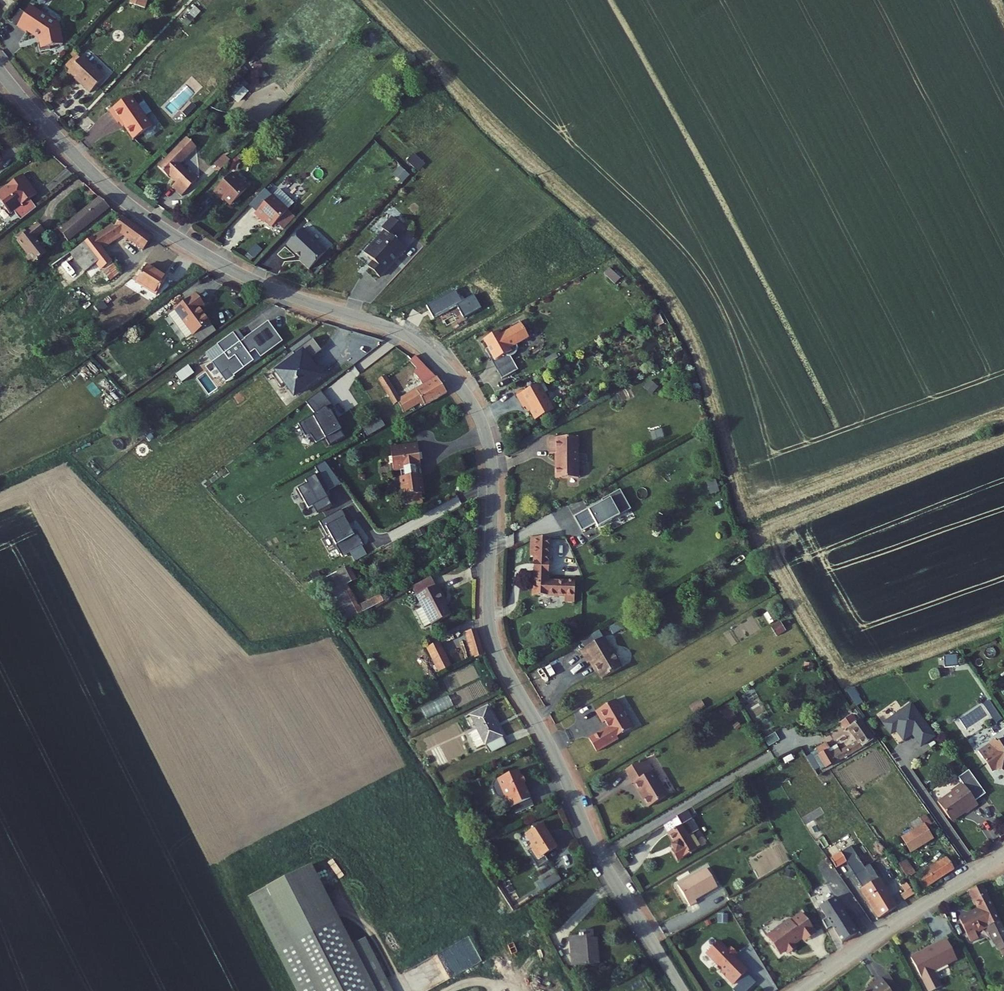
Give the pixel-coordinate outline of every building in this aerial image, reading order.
[(47,0),(40,0),(28,16),(37,22),(39,21),(50,29),(51,34),(49,34),(50,42),(61,40),(60,38),(73,36),(71,20),(69,21),(68,16),(47,0)] [(129,4),(145,8),(148,0),(130,0),(129,4)] [(79,61),(90,50),(87,47),(76,58),(79,61)] [(88,74),(99,84),(113,69),(91,48),(90,50),(79,61),(78,62),(89,73),(88,74)] [(253,65),(253,81),(262,81),(263,65),(253,65)] [(141,86),(119,102),(129,114),(131,112),(145,130),(163,117),(141,86)] [(347,105),(342,110),(347,115),(352,110),(347,105)] [(0,125),(0,134),(6,142),(11,139),(0,125)] [(184,172),(179,177),(189,187),(204,171),(187,155),(204,137),(194,128),(165,157),(175,167),(177,165),(184,172)] [(0,134),(0,165),(15,155),(6,142),(0,134)] [(221,170),(231,161),(224,155),(215,164),(221,170)] [(224,191),(226,190),(236,199),(251,182),(236,168),(218,186),(224,191)] [(32,170),(4,190),(18,210),(22,207),(29,216),(40,208),(34,199),(46,190),(32,170)] [(285,180),(278,187),(294,202),(301,195),(285,180)] [(267,211),(268,210),(278,219),(294,202),(278,187),(261,206),(267,211)] [(110,209),(99,198),(63,225),(72,238),(110,209)] [(404,220),(392,209),(382,220),(385,222),(364,244),(373,253),(368,258),(379,269),(405,240),(395,230),(404,220)] [(159,238),(145,225),(140,231),(126,217),(121,223),(119,221),(91,241),(104,261),(117,279),(128,271),(110,245),(129,231),(149,249),(159,238)] [(35,225),(25,233),(45,259),(56,251),(43,233),(53,226),(47,218),(36,227),(35,225)] [(331,242),(308,220),(292,237),(306,249),(304,251),(313,260),(331,242)] [(92,269),(104,261),(91,241),(79,250),(92,269)] [(173,273),(152,265),(145,281),(166,290),(173,273)] [(611,266),(603,274),(614,284),(622,276),(611,266)] [(188,305),(204,330),(221,319),(212,304),(215,301),(208,290),(188,305)] [(289,338),(275,319),(253,335),(253,336),(249,339),(242,330),(226,341),(232,350),(220,359),(227,370),(234,365),(239,372),(259,358),(253,349),(260,345),(266,354),(289,338)] [(506,326),(490,336),(495,345),(492,346),(495,351),(498,350),(502,356),(517,347),(519,350),(521,349),(522,348),(523,346),(523,344),(523,342),(523,341),(535,333),(526,319),(520,323),(516,322),(515,326),(509,330),(506,326)] [(332,343),(323,331),(304,345),(307,349),(283,367),(291,374),(295,376),(296,376),(305,388),(331,368),(325,360),(323,362),(317,354),(332,343)] [(502,356),(498,350),(495,351),(504,366),(518,358),(523,366),(525,365),(517,351),(518,351),(519,350),(517,347),(502,356)] [(518,358),(504,366),(509,374),(523,366),(518,358)] [(417,359),(411,362),(422,377),(428,373),(417,359)] [(239,372),(234,365),(227,370),(233,378),(240,373),(239,372)] [(413,409),(416,413),(446,395),(437,382),(405,401),(388,376),(383,380),(407,413),(413,409)] [(546,378),(524,391),(531,403),(535,400),(543,414),(561,404),(546,378)] [(644,387),(650,394),(657,388),(651,381),(644,387)] [(344,402),(330,384),(315,396),(325,408),(308,417),(315,430),(319,428),(325,436),(334,431),(338,440),(354,431),(350,424),(351,423),(340,404),(344,402)] [(363,427),(367,435),(385,427),(381,419),(363,427)] [(563,473),(587,473),(586,432),(557,433),(558,448),(563,448),(563,453),(565,455),(565,461),(563,461),(563,473)] [(419,491),(420,500),(437,498),(436,489),(439,488),(436,470),(431,470),(430,463),(435,462),(432,438),(405,442),(408,466),(415,465),(416,472),(414,472),(416,491),(419,491)] [(709,494),(719,491),(716,480),(706,482),(709,494)] [(628,483),(609,494),(611,497),(583,512),(591,526),(604,518),(607,522),(639,503),(628,483)] [(355,505),(350,507),(354,515),(348,518),(351,525),(359,521),(362,519),(355,505)] [(363,528),(359,521),(351,525),(348,518),(354,515),(350,507),(332,517),(340,531),(343,530),(355,552),(376,541),(368,526),(363,528)] [(541,553),(541,559),(557,560),(558,535),(539,533),(538,552),(541,553)] [(541,559),(541,567),(556,568),(557,560),(541,559)] [(359,563),(331,578),(353,618),(369,610),(355,582),(365,576),(359,563)] [(541,567),(539,592),(568,593),(569,578),(556,577),(556,568),(541,567)] [(442,619),(443,620),(462,610),(454,595),(457,593),(450,579),(428,590),(434,602),(427,606),(435,622),(442,619)] [(466,635),(480,659),(487,655),(473,630),(466,635)] [(603,655),(614,671),(632,661),(614,631),(592,645),(600,657),(603,655)] [(442,646),(454,669),(463,664),(451,642),(442,646)] [(944,667),(957,666),(957,656),(943,656),(944,667)] [(473,663),(465,666),(471,681),(479,677),(473,663)] [(623,694),(604,706),(611,718),(613,716),(616,722),(597,734),(605,746),(626,733),(625,731),(640,722),(623,694)] [(449,697),(421,706),(424,718),(453,709),(449,697)] [(487,741),(496,737),(500,746),(516,739),(500,700),(483,707),(489,721),(480,725),(487,741)] [(688,706),(693,714),(705,707),(700,700),(688,706)] [(832,735),(820,743),(831,759),(880,729),(867,709),(862,713),(858,706),(849,711),(853,718),(856,716),(864,731),(847,743),(845,740),(836,745),(834,742),(836,741),(832,735)] [(721,712),(728,723),(736,718),(729,707),(721,712)] [(1000,734),(1002,736),(1001,738),(986,748),(994,761),(999,758),(1003,759),(1003,731),(1000,734)] [(642,781),(657,804),(675,793),(652,756),(633,768),(641,781),(642,781)] [(528,765),(508,775),(521,803),(526,800),(542,793),(535,778),(536,777),(533,771),(532,772),(528,765)] [(984,794),(969,771),(957,779),(959,781),(945,790),(955,806),(960,807),(971,800),(973,802),(984,794)] [(542,793),(526,800),(530,807),(545,800),(542,793)] [(841,793),(810,814),(823,835),(855,815),(841,793)] [(682,848),(688,858),(708,846),(699,832),(709,827),(700,812),(705,809),(701,803),(673,821),(685,840),(682,842),(685,846),(682,848)] [(560,827),(554,820),(538,830),(546,841),(545,845),(541,848),(551,864),(562,857),(558,851),(570,843),(564,833),(562,834),(559,829),(560,827)] [(894,842),(902,854),(921,841),(923,843),(929,839),(920,826),(894,842)] [(854,859),(887,914),(905,903),(883,867),(877,871),(865,852),(861,844),(839,858),(844,866),(854,859)] [(865,852),(877,871),(883,867),(871,848),(865,852)] [(920,874),(926,884),(960,861),(954,851),(920,874)] [(897,866),(906,880),(916,874),(907,860),(897,866)] [(250,897),(299,990),(394,990),(367,938),(354,945),(313,864),(250,897)] [(688,882),(701,902),(708,897),(707,895),(728,882),(717,864),(688,882)] [(967,911),(978,933),(982,934),(987,931),(988,928),(985,923),(997,917),(1001,924),(1003,931),(1003,906),(988,875),(977,882),(986,901),(967,911)] [(820,890),(827,902),(840,893),(833,882),(820,890)] [(827,902),(849,940),(862,930),(840,893),(827,902)] [(790,925),(777,935),(790,952),(797,947),(799,949),(802,946),(803,948),(807,946),(804,942),(813,934),(814,936),(825,928),(823,926),(824,925),(812,909),(800,918),(799,917),(798,918),(796,918),(790,923),(790,925)] [(580,925),(590,959),(616,951),(607,920),(603,921),(600,913),(588,916),(590,922),(580,925)] [(1001,924),(997,917),(985,923),(988,928),(987,931),(1001,924)] [(825,928),(814,936),(816,938),(826,930),(825,928)] [(926,968),(937,989),(950,982),(942,967),(965,955),(955,935),(924,951),(932,964),(926,968)] [(745,984),(748,981),(757,972),(758,971),(744,956),(749,952),(744,947),(739,951),(730,940),(718,951),(734,969),(732,971),(745,984)] [(919,953),(926,968),(932,964),(924,951),(919,953)] [(888,973),(897,986),(900,990),(909,990),(895,969),(888,973)] [(757,972),(748,981),(753,986),(762,977),(757,972)] [(897,986),(888,973),(877,981),(879,984),(868,990),(889,990),(897,986)]
